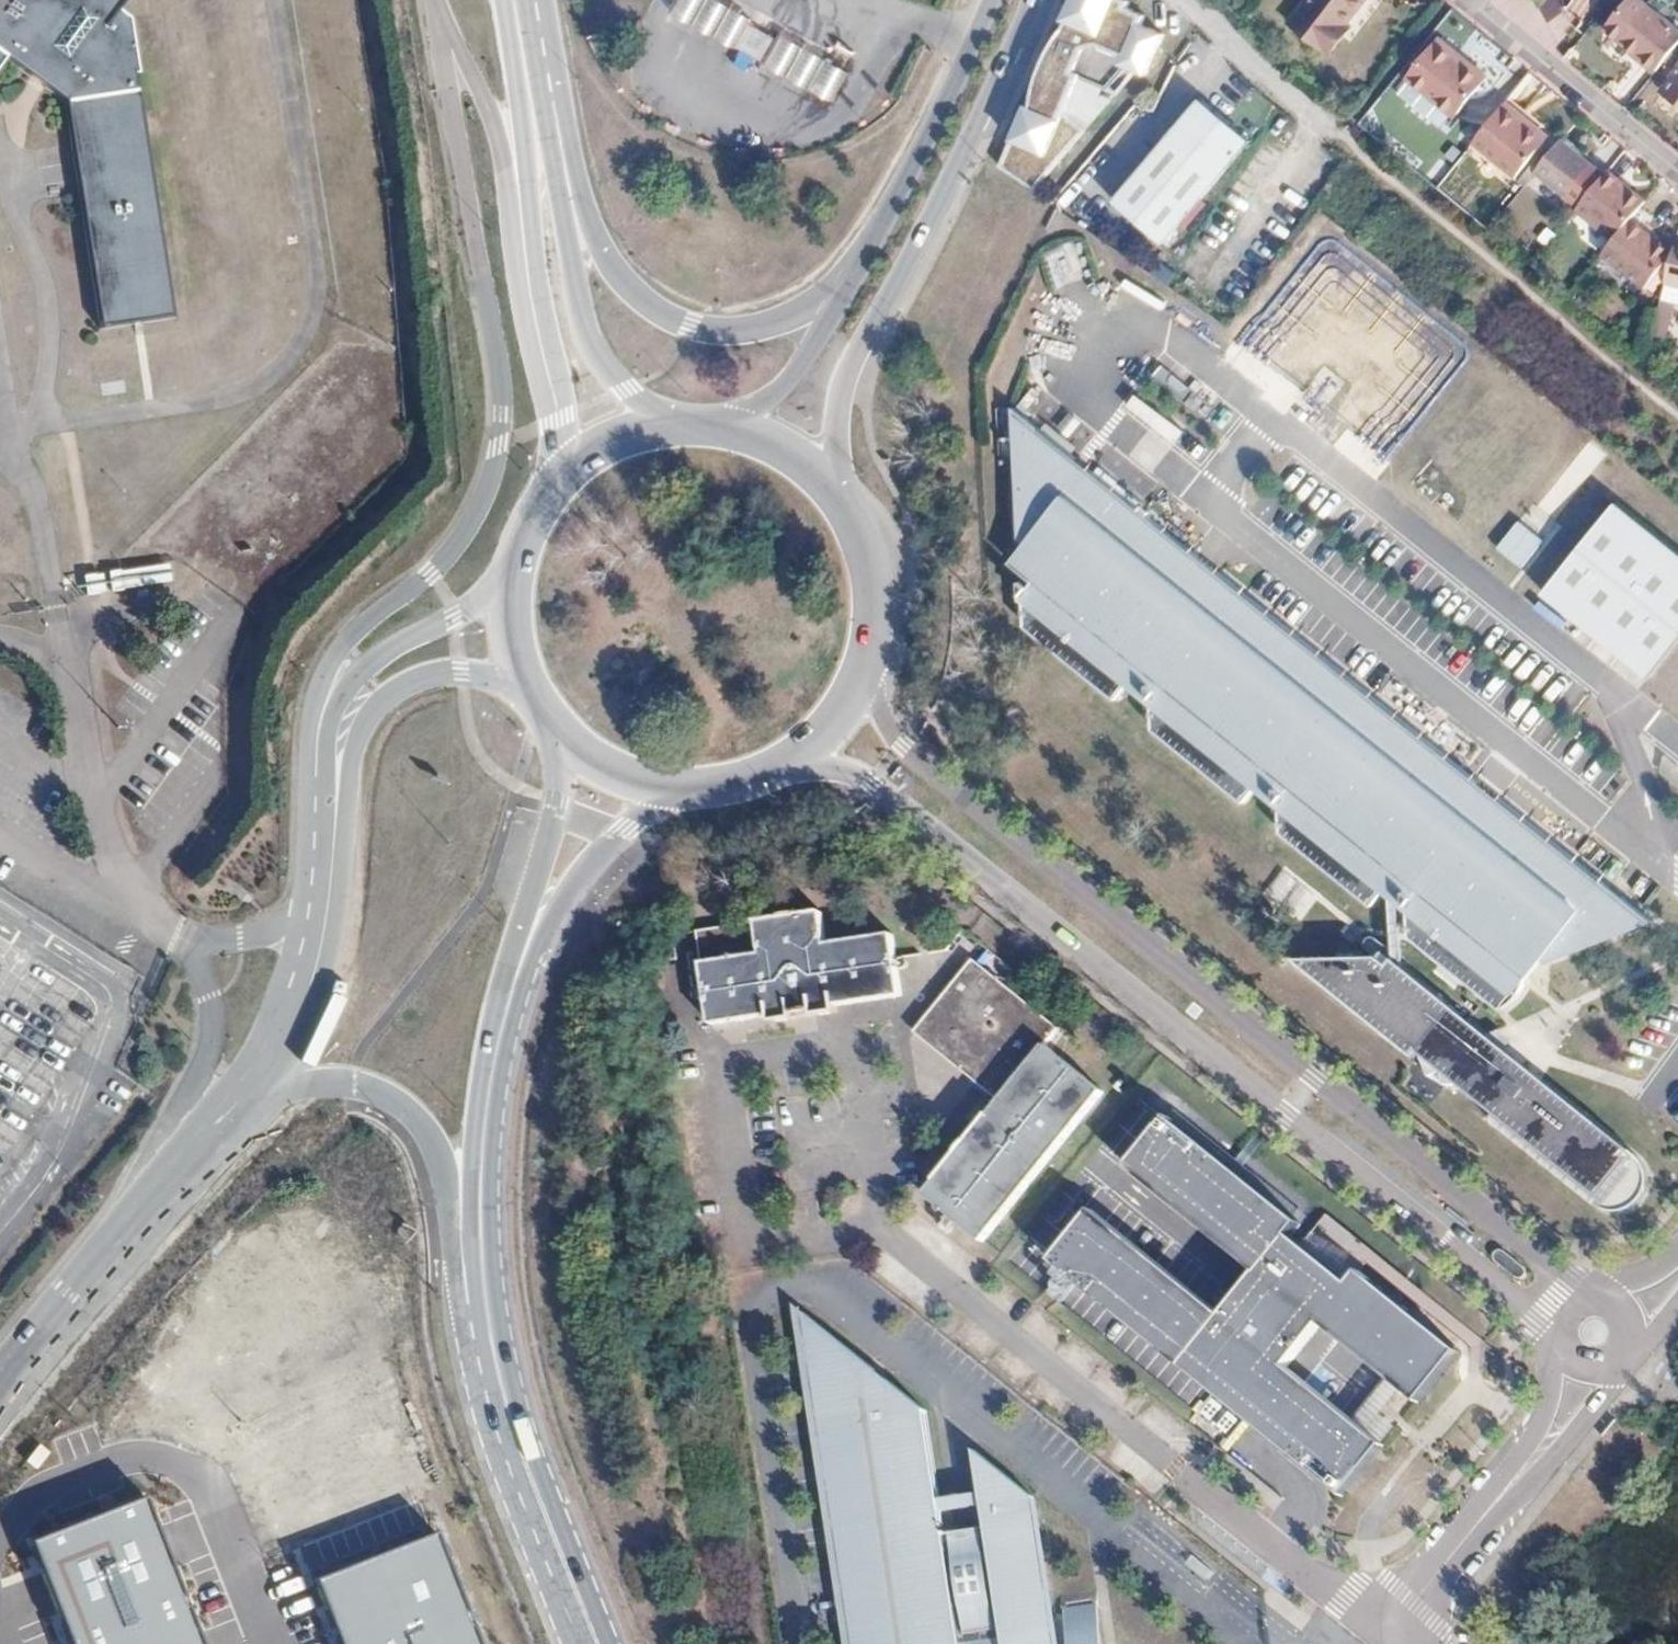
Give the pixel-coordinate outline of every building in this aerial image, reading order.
[(14,61),(73,105),(107,334),(186,322),(138,21),(127,12),(135,0),(0,0),(0,81),(14,61)] [(756,19),(717,0),(684,0),(678,13),(845,96),(858,68),(787,33),(785,38),(754,22),(756,19)] [(1064,21),(1067,23),(1066,26),(1056,40),(1046,58),(1051,60),(1046,71),(1041,69),(1035,88),(1032,105),(1031,108),(1027,106),(1000,169),(1034,192),(1084,130),(1133,68),(1143,71),(1175,40),(1152,31),(1156,21),(1128,9),(1131,3),(1125,0),(1073,0),(1064,21)] [(1326,52),(1347,25),(1366,0),(1310,0),(1291,25),(1326,52)] [(1568,6),(1582,16),(1593,0),(1572,0),(1568,6)] [(1644,0),(1629,0),(1606,28),(1657,71),(1677,45),(1677,29),(1649,4),(1644,0)] [(1347,25),(1326,52),(1331,56),(1352,30),(1347,25)] [(1441,38),(1438,43),(1463,63),(1467,59),(1441,38)] [(1463,63),(1438,43),(1410,76),(1456,114),(1488,76),(1467,59),(1463,63)] [(1661,90),(1677,102),(1677,66),(1661,90)] [(1200,92),(1111,191),(1160,234),(1248,136),(1200,92)] [(1549,138),(1506,103),(1503,107),(1546,142),(1549,138)] [(1503,107),(1473,144),(1515,179),(1546,142),(1503,107)] [(1593,165),(1562,140),(1536,171),(1567,197),(1593,165)] [(1622,182),(1608,171),(1577,209),(1615,240),(1631,221),(1646,202),(1632,190),(1630,192),(1620,184),(1622,182)] [(1644,231),(1631,221),(1615,240),(1600,259),(1641,293),(1672,255),(1654,240),(1652,242),(1642,234),(1644,231)] [(1666,282),(1677,285),(1677,241),(1666,282)] [(1593,1200),(1617,1200),(1631,1188),(1636,1172),(1626,1150),(1503,1047),(1488,996),(1503,990),(1533,948),(1541,954),(1641,908),(1010,397),(1014,529),(1021,536),(1008,550),(1030,570),(1018,579),(1017,613),(1111,686),(1120,675),(1142,691),(1147,715),(1239,794),(1249,782),(1271,800),(1276,821),(1396,920),(1404,966),(1335,976),(1491,1106),(1484,1115),(1593,1200)] [(1618,502),(1543,594),(1648,680),(1677,644),(1677,552),(1618,502)] [(1518,520),(1496,548),(1523,568),(1544,539),(1518,520)] [(923,529),(914,531),(917,550),(926,549),(923,529)] [(825,993),(889,985),(882,924),(817,932),(813,903),(688,919),(700,1011),(759,1004),(760,1015),(774,1013),(774,1004),(802,1000),(804,1009),(827,1006),(825,993)] [(973,1231),(1093,1082),(1036,1037),(1051,1019),(966,952),(910,1021),(966,1067),(984,1081),(994,1089),(917,1185),(973,1231)] [(774,1004),(774,1013),(804,1009),(802,1000),(774,1004)] [(984,1081),(966,1067),(959,1076),(977,1090),(984,1081)] [(1421,1387),(1462,1335),(1360,1255),(1350,1268),(1289,1220),(1299,1208),(1166,1104),(1125,1156),(1257,1258),(1223,1302),(1092,1199),(1051,1251),(1268,1421),(1347,1482),(1387,1431),(1288,1353),(1322,1310),(1421,1387)] [(1031,1497),(971,1451),(977,1490),(979,1503),(982,1525),(939,1532),(935,1511),(933,1497),(919,1411),(879,1379),(869,1381),(868,1370),(798,1316),(851,1643),(1054,1643),(1031,1497)] [(979,1503),(977,1490),(933,1497),(935,1511),(979,1503)] [(25,1542),(63,1643),(197,1643),(141,1498),(25,1542)] [(436,1531),(311,1581),(337,1643),(481,1643),(436,1531)] [(1057,1590),(1066,1643),(1103,1643),(1094,1585),(1057,1590)]
